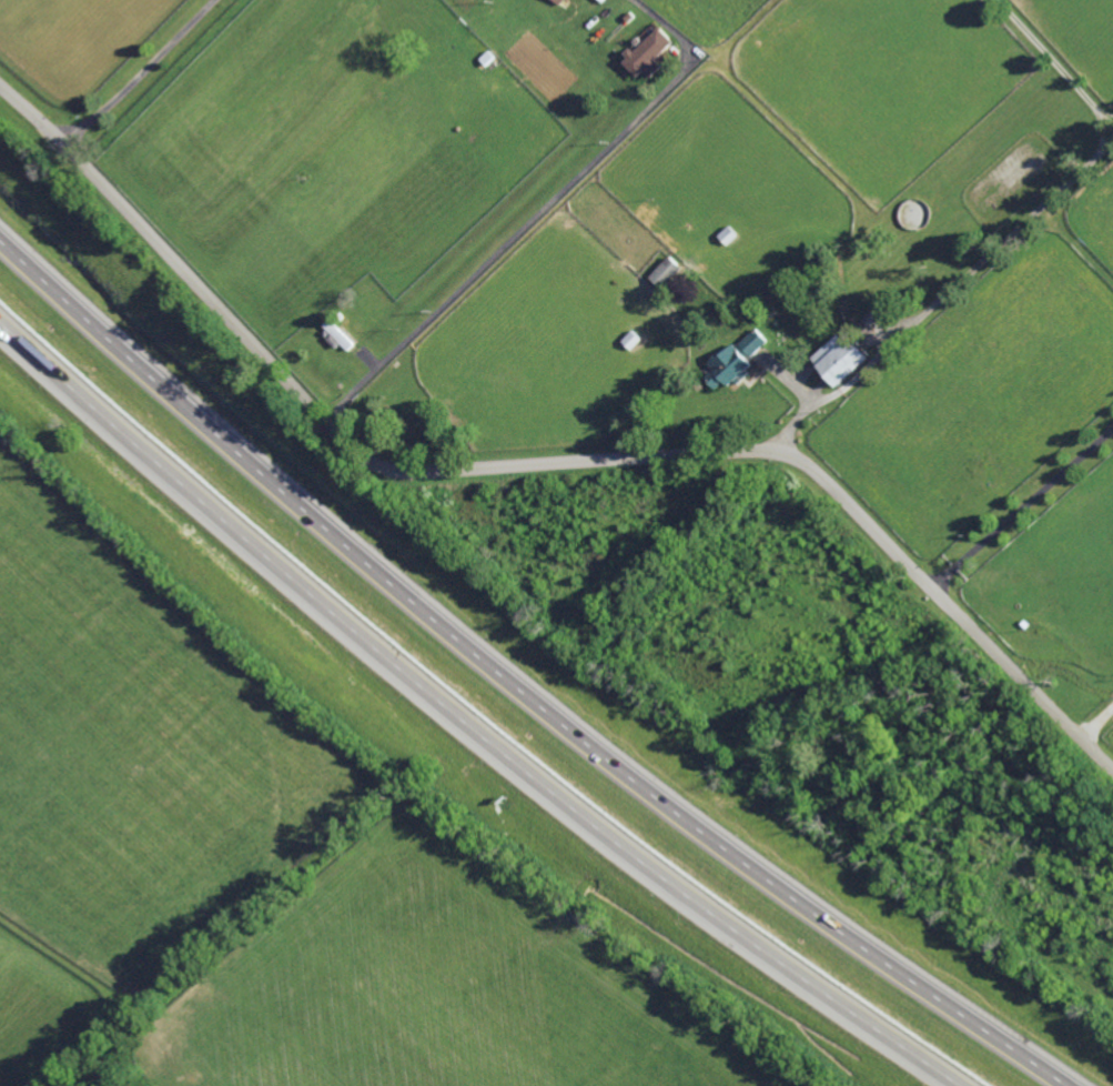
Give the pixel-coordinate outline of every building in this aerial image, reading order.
[(657,60),(646,70),(639,77),(633,71),(630,68),(625,62),(630,58),(626,53),(631,47),(633,48),(636,52),(660,28),(661,27),(676,41),(675,43),(669,48),(657,60)] [(487,67),(479,59),(488,50),(496,58),(493,61),(488,66),(487,67)] [(664,290),(651,278),(671,257),(681,267),(684,269),(670,282),(664,290)] [(807,295),(797,282),(796,282),(808,271),(819,284),(807,295)] [(353,342),(354,343),(353,343),(348,348),(347,349),(340,341),(335,346),(326,338),(328,335),(324,331),(328,326),(324,323),(330,318),(340,328),(353,342)] [(753,355),(753,356),(749,352),(746,356),(752,363),(746,370),(750,375),(741,384),(739,382),(738,383),(735,380),(730,385),(725,380),(717,389),(706,376),(706,375),(714,369),(709,364),(707,362),(725,345),(727,348),(728,349),(735,342),(739,346),(741,344),(740,342),(757,326),(769,341),(766,344),(753,355)] [(846,339),(852,333),(853,334),(861,343),(868,350),(872,355),(839,385),(838,383),(836,384),(832,381),(828,375),(823,370),(824,369),(821,365),(816,359),(813,356),(840,332),(846,339)]
